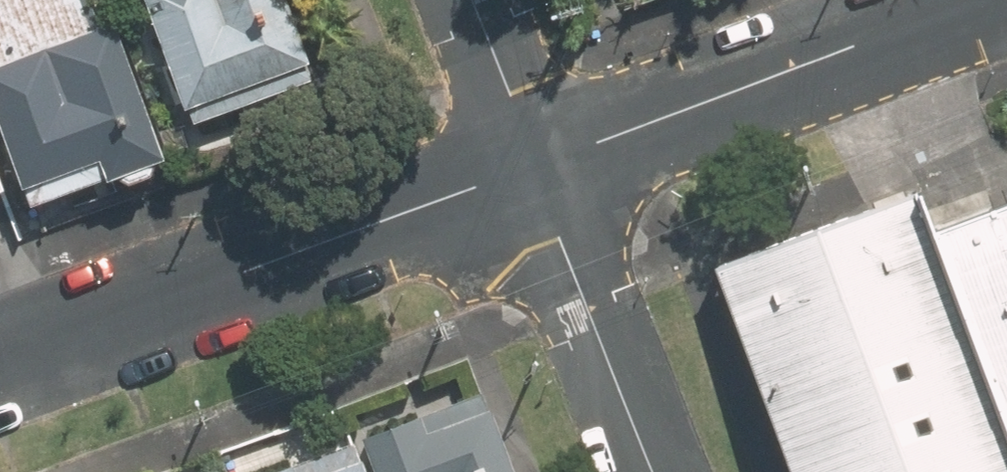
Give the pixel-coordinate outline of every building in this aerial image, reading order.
[(39,198),(114,170),(121,187),(185,163),(128,14),(111,21),(103,0),(0,0),(0,94),(39,198)] [(202,116),(333,66),(308,0),(158,0),(202,116)] [(912,177),(1004,436),(1006,435),(1006,144),(912,177)] [(911,191),(713,259),(788,471),(1006,471),(1006,467),(911,191)] [(442,400),(337,435),(349,471),(466,471),(442,400)] [(314,461),(280,471),(318,471),(314,461)]
